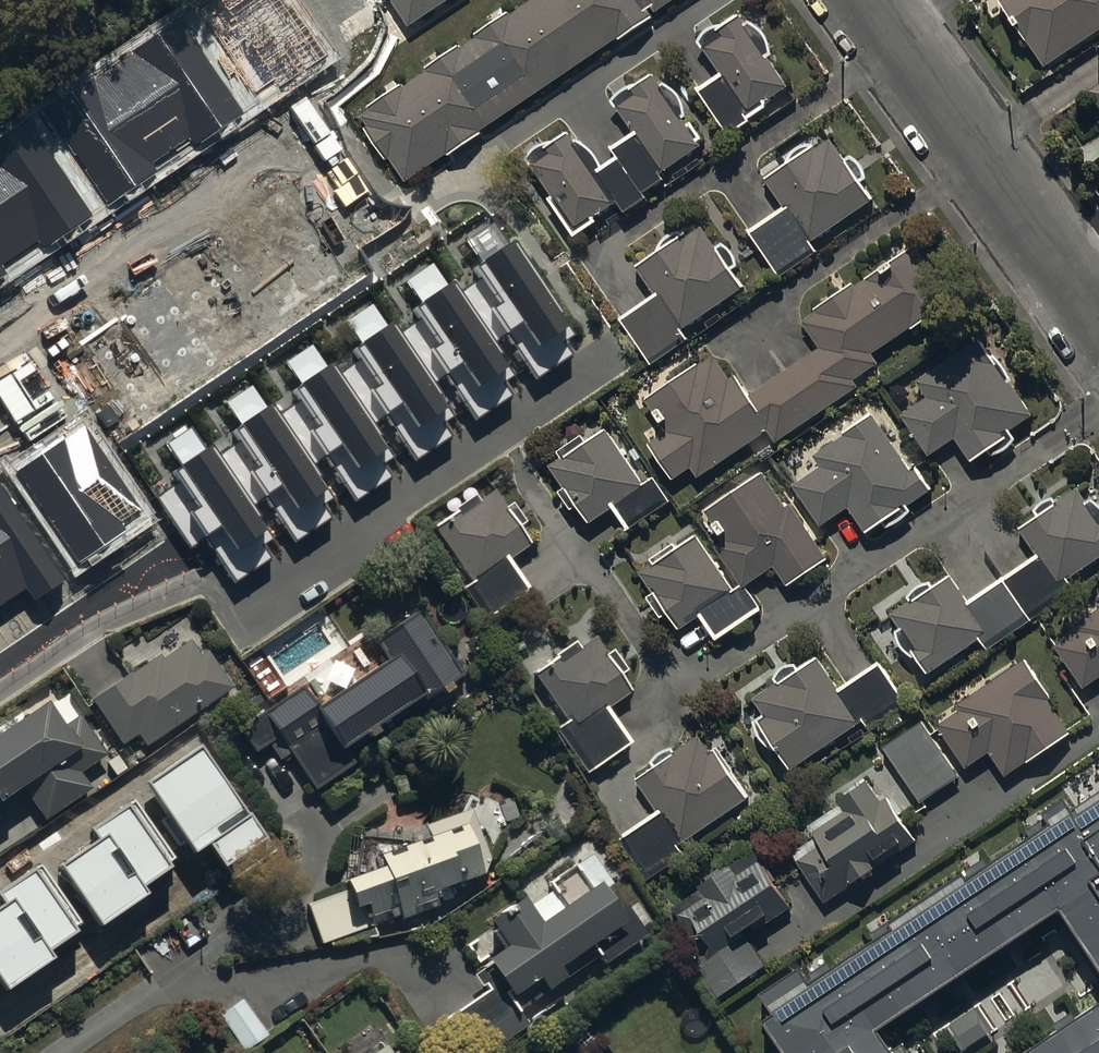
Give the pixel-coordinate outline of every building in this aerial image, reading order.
[(198,10),(253,92),(273,79),(279,87),(326,55),(289,0),(213,0),(198,10)] [(425,73),(428,77),(407,92),(404,88),(359,118),(406,187),(648,23),(632,0),(533,0),(536,4),(510,21),(508,17),(475,39),(477,43),(464,52),(462,48),(425,73)] [(412,32),(458,0),(390,0),(412,32)] [(662,14),(682,0),(652,0),(662,14)] [(998,4),(1041,71),(1098,33),(1098,0),(1004,0),(998,4)] [(181,20),(45,111),(109,204),(158,170),(154,164),(191,139),(195,145),(244,112),(181,20)] [(768,63),(773,60),(773,58),(773,57),(773,56),(773,55),(773,54),(772,52),(772,51),(772,50),(771,49),(771,48),(770,47),(770,46),(769,45),(769,43),(768,42),(768,41),(767,40),(766,39),(766,38),(765,37),(764,36),(763,36),(763,35),(762,34),(761,33),(760,32),(759,31),(758,31),(757,30),(756,29),(755,29),(754,28),(753,27),(752,27),(751,26),(745,30),(741,23),(721,36),(719,33),(701,45),(723,78),(697,96),(728,142),(756,124),(759,127),(795,103),(768,63)] [(653,80),(613,108),(635,140),(613,155),(618,163),(603,173),(582,143),(573,148),(568,141),(548,155),(544,150),(527,161),(554,199),(548,204),(576,244),(600,228),(596,222),(618,206),(627,218),(648,203),(645,199),(666,184),(662,179),(702,151),(699,147),(703,144),(692,129),(687,132),(681,124),(687,120),(665,88),(661,91),(653,80)] [(1088,97),(1098,112),(1098,89),(1088,97)] [(0,142),(0,277),(8,272),(3,265),(40,240),(44,247),(93,214),(30,121),(0,142)] [(791,167),(765,185),(785,214),(751,237),(781,281),(817,257),(812,249),(874,207),(861,187),(868,183),(853,161),(846,165),(831,143),(816,153),(809,144),(786,160),(791,167)] [(500,235),(488,217),(462,234),(476,254),(468,259),(477,272),(455,286),(489,337),(504,327),(534,372),(569,349),(560,336),(571,329),(506,232),(500,235)] [(715,251),(701,230),(685,240),(682,236),(657,252),(661,258),(639,272),(659,303),(624,326),(653,369),(688,346),(681,335),(743,293),(732,277),(740,272),(723,246),(715,251)] [(821,354),(751,399),(738,380),(732,384),(715,359),(645,405),(666,436),(648,448),(672,484),(690,473),(697,484),(771,436),(777,446),(858,393),(854,386),(881,369),(874,358),(955,306),(919,250),(803,326),(821,354)] [(441,276),(428,257),(403,274),(416,295),(409,300),(418,313),(396,327),(430,378),(445,368),(474,412),(509,389),(501,377),(511,370),(489,337),(455,286),(446,273),(441,276)] [(382,317),(369,298),(344,315),(357,336),(350,340),(359,354),(336,368),(370,419),(386,409),(415,453),(450,430),(442,418),(452,411),(430,378),(396,327),(387,314),(382,317)] [(322,359),(309,340),(284,357),(297,377),(290,382),(299,395),(276,410),(310,461),(326,450),(356,495),(390,472),(382,459),(392,452),(370,419),(336,368),(327,355),(322,359)] [(928,404),(902,421),(928,463),(956,445),(971,469),(988,458),(991,463),(1018,447),(1011,436),(1033,422),(1010,386),(1013,385),(997,360),(992,363),(980,345),(916,385),(928,404)] [(261,400),(248,381),(223,398),(236,418),(229,423),(238,436),(215,451),(249,502),(265,492),(295,536),(329,513),(321,501),(332,494),(310,461),(276,410),(267,396),(261,400)] [(910,474),(874,420),(871,414),(842,433),(846,440),(814,461),(822,472),(794,490),(821,532),(851,512),(869,539),(883,529),(886,534),(913,517),(909,510),(933,494),(916,469),(910,474)] [(199,442),(186,423),(164,438),(177,458),(168,464),(177,478),(154,493),(188,544),(204,533),(234,577),(268,554),(260,542),(271,535),(249,502),(215,451),(206,437),(199,442)] [(84,427),(18,472),(80,563),(128,530),(121,521),(140,508),(84,427)] [(645,490),(608,436),(588,450),(582,441),(558,458),(562,464),(551,472),(565,493),(559,498),(572,517),(578,513),(590,530),(613,514),(629,537),(678,503),(667,488),(661,492),(655,483),(645,490)] [(785,512),(762,479),(705,517),(724,545),(715,551),(743,592),(775,570),(788,591),(829,563),(791,508),(785,512)] [(27,587),(36,600),(67,579),(0,480),(0,606),(27,587)] [(1064,584),(1098,561),(1098,513),(1092,502),(1084,508),(1073,493),(1055,505),(1052,500),(1033,512),(1037,517),(1016,531),(1036,561),(967,607),(949,580),(934,590),(929,582),(903,599),(910,608),(892,620),(902,635),(896,639),(911,662),(915,659),(929,679),(980,645),(986,654),(1072,596),(1064,584)] [(507,513),(494,495),(478,506),(474,501),(432,530),(473,588),(464,594),(487,626),(530,595),(511,566),(533,551),(520,533),(526,528),(512,509),(507,513)] [(734,599),(697,542),(679,555),(674,547),(649,563),(652,568),(640,576),(654,598),(646,603),(661,624),(668,619),(679,635),(701,621),(717,645),(762,616),(746,591),(734,599)] [(1073,630),(1077,635),(1053,651),(1082,693),(1098,681),(1098,612),(1073,630)] [(460,681),(418,618),(378,645),(394,668),(321,717),(304,691),(238,735),(254,760),(269,750),(279,765),(290,757),(316,796),(355,771),(347,759),(364,748),(371,758),(381,751),(373,740),(435,698),(443,709),(455,701),(447,690),(460,681)] [(233,693),(207,655),(202,658),(192,644),(163,664),(160,659),(131,679),(105,641),(69,667),(94,703),(90,705),(122,751),(139,739),(148,753),(233,693)] [(632,698),(620,682),(627,677),(612,655),(605,660),(594,644),(578,655),(572,647),(556,658),(560,664),(527,687),(592,778),(631,750),(607,716),(632,698)] [(907,710),(880,672),(844,697),(821,664),(802,677),(796,668),(776,682),(779,687),(753,705),(766,723),(759,728),(793,776),(866,725),(872,733),(883,725),(889,734),(903,724),(898,716),(907,710)] [(1069,737),(1047,705),(1050,703),(1024,666),(957,713),(960,717),(937,733),(966,774),(988,758),(1005,782),(1069,737)] [(79,721),(64,732),(50,712),(0,746),(0,814),(27,796),(46,825),(92,794),(81,778),(106,761),(79,721)] [(959,783),(921,726),(883,752),(921,809),(959,783)] [(711,756),(700,740),(675,755),(673,752),(655,764),(658,770),(639,782),(663,821),(623,846),(647,885),(685,861),(677,849),(749,803),(717,752),(711,756)] [(204,745),(148,783),(196,853),(212,843),(228,867),(269,839),(204,745)] [(799,960),(759,986),(770,1003),(773,1007),(763,1013),(789,1052),(898,1052),(877,1023),(1059,902),(1098,962),(1098,784),(1071,803),(1064,791),(1043,805),(1051,816),(967,872),(962,864),(888,914),(893,921),(810,975),(799,960)] [(868,786),(858,791),(855,785),(843,792),(848,800),(839,805),(841,810),(808,830),(815,843),(794,855),(824,906),(881,873),(878,868),(904,853),(895,837),(904,832),(882,794),(876,798),(868,786)] [(102,839),(62,866),(103,926),(154,891),(148,883),(180,862),(137,800),(94,829),(102,839)] [(490,867),(470,816),(425,834),(433,855),(421,860),(417,849),(404,855),(407,863),(394,868),(392,862),(379,867),(384,879),(305,910),(321,953),(377,931),(374,924),(396,916),(402,932),(441,917),(435,903),(483,884),(478,872),(490,867)] [(791,912),(755,858),(729,875),(728,872),(700,891),(703,896),(663,922),(716,1004),(766,971),(746,941),(791,912)] [(597,962),(606,974),(650,942),(627,911),(619,916),(605,897),(614,890),(592,861),(580,869),(573,859),(542,882),(554,897),(530,915),(519,901),(494,919),(500,926),(492,932),(510,956),(486,973),(489,976),(476,986),(486,1000),(450,1027),(470,1052),(499,1052),(529,1031),(520,1019),(597,962)] [(0,909),(0,977),(9,990),(60,956),(55,948),(86,927),(43,865),(1,894),(8,904),(0,909)] [(1014,1052),(1098,1052),(1098,997),(1014,1052)] [(241,1000),(217,1017),(241,1052),(249,1052),(268,1040),(241,1000)] [(380,1044),(365,1052),(386,1052),(380,1044)]
